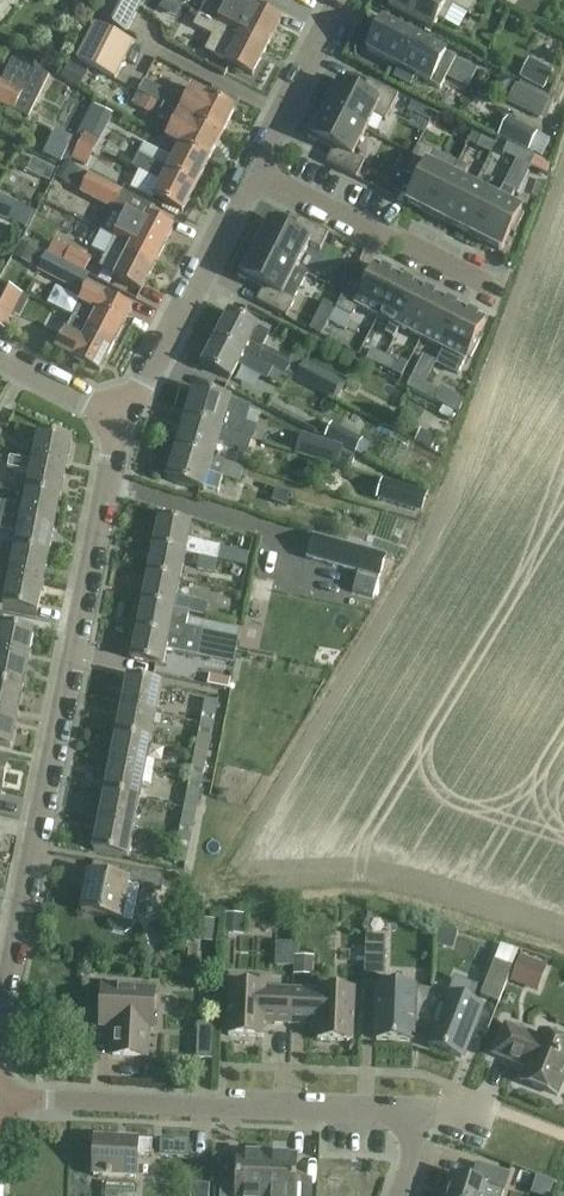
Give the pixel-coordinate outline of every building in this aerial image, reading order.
[(99,20),(125,33),(142,0),(110,0),(99,20)] [(200,15),(267,50),(281,22),(254,8),(254,9),(237,0),(231,0),(228,7),(214,0),(208,0),(200,15)] [(432,32),(438,20),(445,23),(453,8),(469,16),(477,0),(393,0),(388,9),(432,32)] [(252,77),(267,50),(200,15),(194,27),(213,37),(205,52),(226,63),(252,77)] [(418,78),(418,77),(441,89),(456,60),(433,48),(382,22),(367,52),(399,68),(395,77),(410,85),(414,76),(418,78)] [(95,25),(76,60),(115,80),(133,45),(95,25)] [(29,119),(49,77),(12,59),(0,83),(0,105),(29,119)] [(530,61),(522,76),(545,88),(553,73),(530,61)] [(69,64),(62,78),(80,88),(88,75),(69,64)] [(332,99),(325,111),(366,131),(374,115),(386,120),(390,112),(398,95),(368,80),(361,95),(359,94),(344,87),(345,84),(338,80),(329,98),(332,99)] [(163,107),(221,137),(235,111),(206,96),(206,97),(193,90),(186,104),(169,95),(144,82),(138,94),(144,97),(162,106),(163,107)] [(110,85),(104,100),(119,106),(126,91),(110,85)] [(539,118),(547,101),(518,86),(509,103),(539,118)] [(144,97),(138,109),(155,119),(162,106),(144,97)] [(411,103),(407,112),(430,123),(434,114),(411,103)] [(84,104),(74,128),(93,136),(103,111),(84,104)] [(180,148),(208,162),(221,137),(163,107),(157,119),(174,127),(167,141),(180,147),(180,148)] [(366,131),(325,111),(319,124),(317,122),(308,139),(315,143),(317,141),(334,149),(326,164),(356,179),(364,163),(353,157),(366,131)] [(508,120),(500,134),(530,150),(538,135),(508,120)] [(98,142),(83,134),(70,159),(85,167),(98,142)] [(491,156),(496,146),(482,139),(477,149),(491,156)] [(404,174),(419,182),(407,204),(431,216),(451,176),(429,165),(435,153),(419,145),(404,174)] [(508,145),(503,154),(516,161),(521,151),(508,145)] [(138,158),(195,187),(208,162),(180,148),(172,161),(145,147),(144,147),(139,157),(138,158)] [(521,151),(516,161),(530,167),(534,158),(521,151)] [(153,199),(182,213),(195,187),(138,158),(132,169),(161,184),(153,199)] [(65,164),(59,175),(74,182),(79,171),(65,164)] [(451,176),(431,216),(454,228),(474,187),(462,181),(468,169),(457,164),(451,176)] [(390,191),(396,180),(385,175),(379,186),(390,191)] [(113,210),(121,193),(89,176),(81,193),(113,210)] [(454,228),(477,239),(497,199),(474,187),(454,228)] [(0,194),(0,218),(9,222),(9,221),(28,230),(35,213),(18,204),(19,203),(0,194)] [(521,211),(497,199),(477,239),(501,251),(510,232),(514,234),(523,217),(519,215),(521,211)] [(114,238),(158,261),(174,230),(147,216),(146,218),(129,210),(114,238)] [(262,238),(256,250),(282,263),(296,270),(309,245),(320,250),(329,234),(328,234),(299,219),(291,234),(274,226),(275,223),(268,219),(259,236),(262,238)] [(116,277),(114,279),(141,293),(158,261),(114,238),(99,268),(116,277)] [(54,241),(47,254),(85,273),(91,261),(54,241)] [(14,259),(30,267),(37,252),(21,244),(14,259)] [(247,261),(238,278),(246,282),(247,279),(264,288),(257,303),(261,305),(287,318),(295,302),(308,276),(296,270),(282,263),(256,250),(249,262),(247,261)] [(85,273),(47,254),(46,254),(37,271),(79,294),(88,276),(84,274),(85,273)] [(365,289),(350,281),(335,310),(352,319),(358,307),(378,317),(398,277),(376,267),(365,289)] [(328,286),(342,293),(348,280),(335,274),(328,286)] [(398,277),(378,317),(391,324),(400,328),(420,288),(398,277)] [(5,331),(23,299),(0,286),(0,329),(5,331)] [(400,328),(400,329),(421,339),(441,299),(420,288),(400,328)] [(87,290),(72,319),(116,342),(132,311),(105,297),(104,299),(87,290)] [(441,299),(421,339),(443,350),(463,310),(441,299)] [(486,321),(463,310),(443,350),(437,363),(459,374),(466,361),(468,357),(471,359),(480,342),(476,340),(486,321)] [(230,314),(216,340),(274,370),(285,376),(291,364),(261,349),(269,334),(230,314)] [(116,342),(72,319),(72,320),(56,350),(72,359),(99,373),(116,342)] [(311,332),(322,338),(327,327),(316,321),(311,332)] [(231,381),(239,366),(268,381),(274,370),(216,340),(202,366),(231,381)] [(372,351),(367,360),(380,367),(385,357),(372,351)] [(385,357),(380,367),(394,373),(399,364),(385,357)] [(302,366),(294,380),(332,400),(340,385),(302,366)] [(412,378),(407,388),(420,395),(425,385),(412,378)] [(425,385),(420,395),(433,401),(438,392),(425,385)] [(235,436),(252,441),(256,428),(245,425),(250,408),(230,402),(230,401),(195,390),(185,421),(221,431),(235,436)] [(438,392),(433,401),(437,403),(456,413),(462,401),(439,390),(438,392)] [(437,403),(427,423),(449,434),(458,414),(456,413),(437,403)] [(185,421),(177,450),(212,460),(218,443),(249,452),(252,441),(235,436),(221,431),(185,421)] [(356,457),(363,442),(332,426),(325,441),(356,457)] [(430,451),(435,440),(419,431),(413,442),(430,451)] [(32,463),(66,470),(72,441),(38,434),(32,463)] [(302,437),(296,456),(316,462),(322,443),(302,437)] [(244,470),(212,460),(177,450),(167,480),(203,491),(209,473),(240,482),(244,470)] [(342,451),(337,467),(350,471),(354,458),(342,451)] [(29,476),(26,492),(61,499),(66,470),(32,463),(9,459),(7,471),(29,476)] [(421,516),(428,496),(383,483),(377,502),(421,516)] [(290,494),(276,490),(273,502),(286,506),(290,494)] [(26,492),(23,508),(0,503),(0,517),(55,528),(61,499),(26,492)] [(160,520),(154,547),(186,554),(200,557),(218,561),(237,565),(240,553),(219,549),(202,545),(203,544),(189,541),(192,526),(191,526),(192,521),(172,514),(170,522),(162,520),(160,520)] [(0,517),(0,530),(18,534),(15,550),(49,557),(55,528),(0,517)] [(383,562),(313,539),(306,561),(355,576),(348,596),(370,603),(383,562)] [(49,557),(15,550),(3,547),(0,563),(0,577),(9,579),(44,585),(49,557)] [(149,575),(181,582),(186,554),(154,547),(149,575)] [(218,561),(200,557),(198,569),(216,573),(218,561)] [(149,575),(143,604),(175,610),(181,582),(149,575)] [(38,615),(44,585),(9,579),(3,608),(38,615)] [(258,579),(254,596),(269,599),(272,582),(258,579)] [(192,601),(189,614),(206,617),(209,604),(192,601)] [(143,604),(138,632),(200,644),(203,631),(186,628),(188,613),(175,611),(175,610),(143,604)] [(28,663),(34,634),(0,627),(0,658),(28,663)] [(200,644),(138,632),(132,660),(164,667),(167,651),(212,660),(214,647),(200,644)] [(22,692),(28,663),(0,658),(0,687),(22,692)] [(210,677),(208,686),(227,690),(229,680),(210,677)] [(122,710),(157,716),(162,687),(128,680),(122,710)] [(17,720),(22,692),(0,687),(0,717),(17,720)] [(203,715),(214,717),(217,702),(206,699),(203,715)] [(122,710),(116,738),(151,745),(157,716),(122,710)] [(0,717),(0,748),(11,750),(17,720),(0,717)] [(199,730),(212,733),(214,723),(201,720),(199,730)] [(199,735),(195,751),(208,754),(211,737),(199,735)] [(116,738),(111,767),(145,773),(152,774),(154,762),(148,761),(151,745),(116,738)] [(195,751),(192,768),(204,771),(208,754),(195,751)] [(111,767),(105,795),(140,802),(143,784),(149,786),(152,774),(145,773),(111,767)] [(204,777),(191,774),(189,784),(202,786),(204,777)] [(187,789),(184,808),(197,811),(199,801),(201,791),(187,789)] [(105,795),(100,823),(134,830),(140,802),(105,795)] [(197,811),(184,808),(180,827),(193,830),(197,811)] [(134,830),(100,823),(94,853),(129,860),(134,830)] [(177,842),(190,845),(192,835),(179,833),(177,842)] [(187,864),(189,851),(176,848),(174,862),(187,864)] [(88,885),(82,914),(110,920),(109,926),(113,933),(125,935),(132,930),(140,887),(162,892),(165,876),(106,865),(103,878),(94,876),(92,886),(88,885)] [(226,918),(225,929),(244,930),(245,918),(226,918)] [(214,938),(215,924),(196,923),(195,937),(214,938)] [(366,938),(364,976),(383,977),(385,939),(366,938)] [(277,944),(276,967),(292,967),(293,944),(277,944)] [(495,962),(494,962),(480,998),(498,1004),(512,969),(519,952),(501,946),(495,962)] [(521,958),(517,969),(543,980),(548,969),(521,958)] [(295,960),(294,976),(314,977),(314,960),(295,960)] [(423,1028),(431,992),(414,989),(414,988),(378,986),(376,1041),(412,1042),(412,1026),(423,1028)] [(291,1025),(292,991),(264,990),(264,988),(230,987),(228,1037),(262,1038),(263,1021),(274,1022),(274,1025),(291,1025)] [(154,991),(102,989),(100,1027),(114,1027),(112,1056),(146,1058),(147,1029),(152,1029),(154,991)] [(320,992),(292,991),(291,1025),(308,1026),(308,1023),(318,1024),(318,1041),(352,1042),(354,992),(320,990),(320,992)] [(448,996),(431,992),(423,1028),(434,1030),(428,1046),(461,1059),(481,1008),(448,995),(448,996)] [(198,1024),(196,1060),(212,1061),(214,1025),(198,1024)] [(505,1026),(493,1056),(525,1068),(525,1071),(535,1075),(531,1086),(557,1097),(563,1080),(563,1042),(539,1033),(537,1038),(505,1026)] [(138,1141),(95,1139),(93,1177),(136,1179),(137,1155),(151,1156),(152,1142),(138,1141)] [(267,1156),(237,1154),(236,1187),(220,1186),(220,1195),(265,1195),(267,1156)] [(265,1195),(311,1195),(311,1190),(295,1189),(296,1157),(267,1156),(265,1195)] [(446,1195),(502,1195),(509,1175),(477,1165),(472,1181),(453,1175),(446,1195)] [(553,1185),(536,1177),(530,1194),(536,1195),(549,1195),(553,1185)] [(95,1182),(95,1195),(125,1195),(125,1182),(95,1182)] [(192,1186),(191,1195),(209,1195),(209,1186),(192,1186)]
